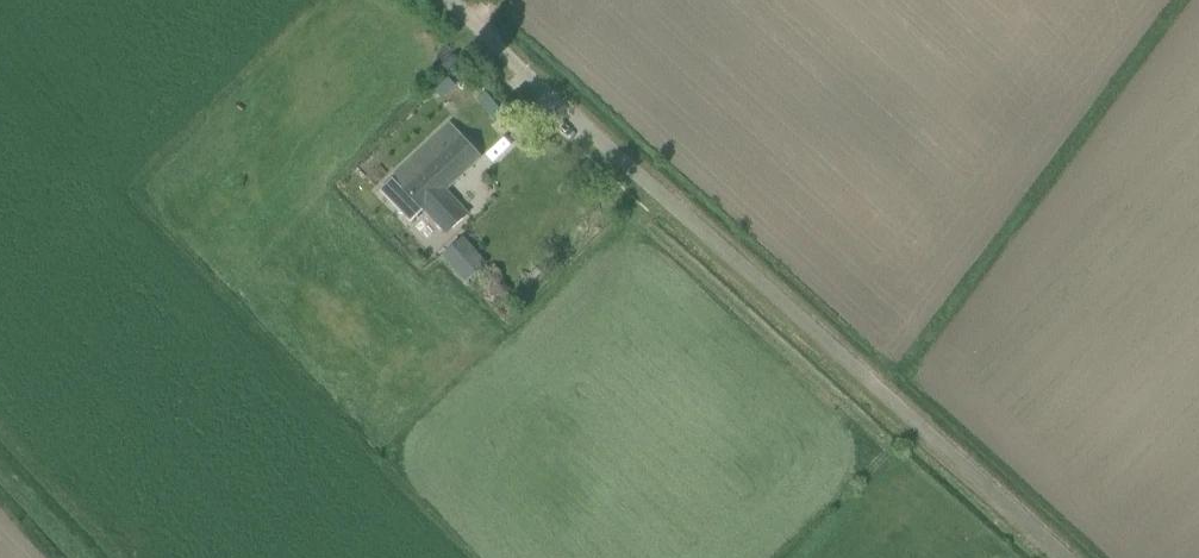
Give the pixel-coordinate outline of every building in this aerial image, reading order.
[(472,213),(448,188),(482,156),(451,123),(392,178),(393,179),(382,189),(412,221),(423,211),(424,211),(425,210),(448,235),(472,213)] [(462,235),(440,252),(462,281),(484,263),(462,235)]
